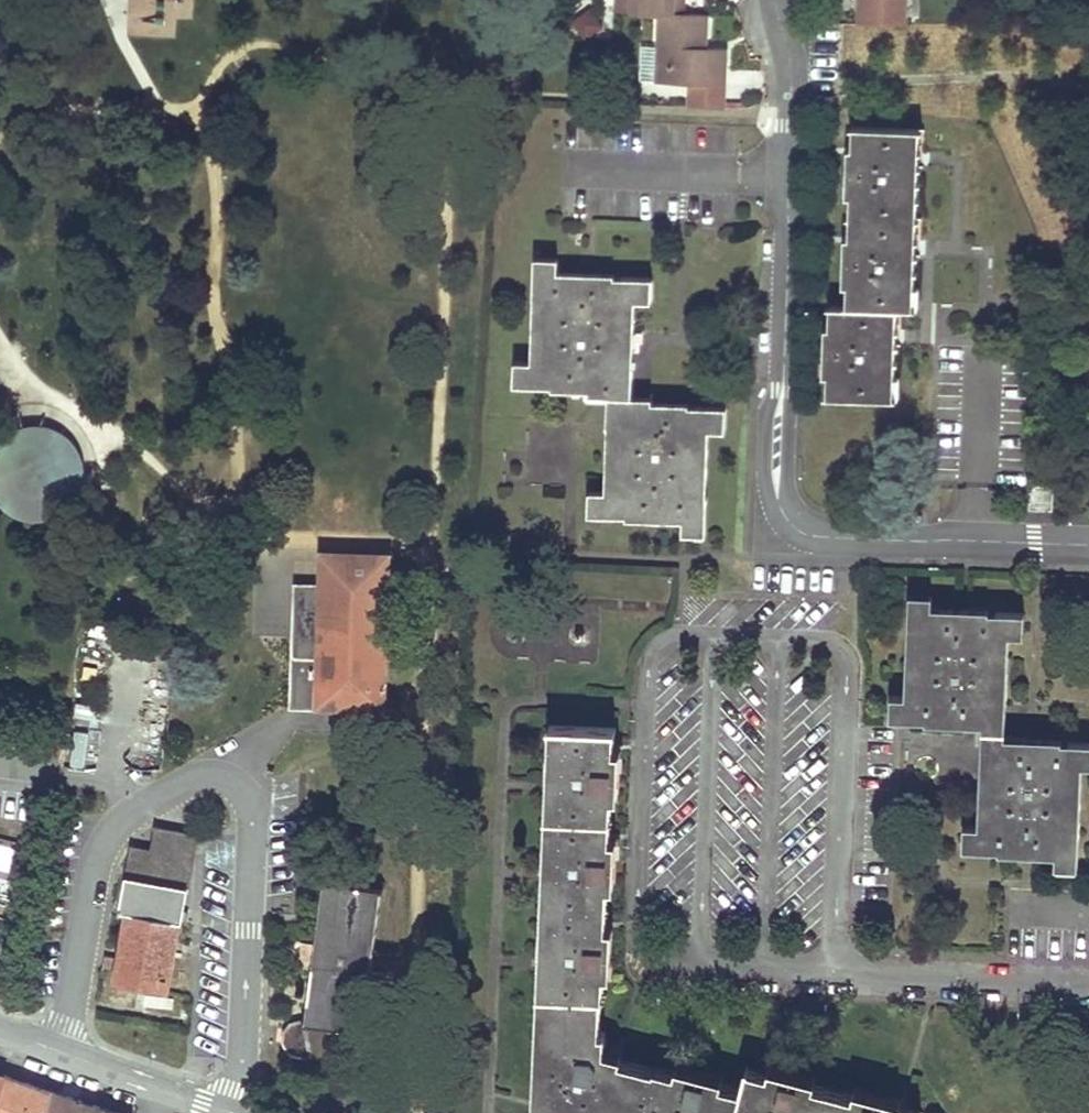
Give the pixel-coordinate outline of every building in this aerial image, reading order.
[(630,0),(612,0),(612,11),(629,12),(630,0)] [(657,13),(673,13),(673,0),(630,0),(629,12),(657,13)] [(673,13),(682,14),(683,0),(673,0),(673,13)] [(855,26),(903,25),(904,0),(856,0),(855,26)] [(724,86),(726,50),(706,49),(707,15),(682,14),(673,13),(657,13),(656,48),(655,67),(670,68),(669,84),(688,85),(724,86)] [(655,67),(656,48),(640,47),(639,82),(654,82),(655,67)] [(670,68),(655,67),(654,82),(654,83),(669,84),(670,68)] [(724,86),(688,85),(687,105),(723,107),(724,86)] [(845,237),(844,261),(843,285),(848,284),(847,307),(830,306),(830,328),(825,328),(824,374),(828,374),(827,396),(890,399),(895,308),(911,308),(918,129),(853,127),(852,148),(848,148),(846,195),(850,195),(849,237),(845,237)] [(514,362),(513,373),(513,384),(552,386),(552,389),(588,390),(588,394),(609,396),(604,492),(589,491),(587,512),(625,514),(624,518),(682,520),(682,532),(703,533),(707,429),(723,430),(724,408),(687,406),(687,403),(650,402),(650,397),(629,396),(634,299),(648,300),(649,278),(612,277),(612,273),(556,271),(556,259),(535,258),(531,362),(514,362)] [(11,511),(30,517),(48,515),(67,502),(71,506),(82,493),(85,474),(82,460),(75,446),(62,433),(48,426),(27,425),(12,430),(0,439),(0,498),(11,511)] [(322,609),(304,608),(302,704),(383,706),(385,609),(382,609),(386,570),(381,570),(381,567),(378,564),(375,562),(371,560),(365,558),(360,557),(355,556),(348,557),(343,557),(339,559),(334,561),(331,564),(328,566),(328,569),(323,569),(324,581),(325,608),(322,608),(322,609)] [(325,608),(324,581),(294,581),(291,704),(302,704),(304,608),(322,609),(322,608),(325,608)] [(907,646),(905,697),(891,696),(890,716),(925,718),(925,720),(982,723),(978,826),(965,826),(963,847),(999,849),(999,851),(1056,854),(1055,865),(1076,867),(1080,764),(1088,764),(1088,743),(1060,742),(1060,740),(1003,737),(1008,634),(1022,634),(1022,614),(987,612),(987,610),(930,607),(931,595),(910,594),(907,646)] [(920,1112),(898,1106),(899,1101),(854,1089),(852,1095),(813,1085),(815,1079),(769,1067),(767,1073),(746,1068),(741,1089),(720,1083),(721,1078),(676,1066),(674,1072),(655,1067),(654,1069),(620,1059),(621,1054),(603,1049),(604,1032),(599,1031),(601,996),(603,997),(604,975),(609,975),(612,928),(605,927),(607,886),(612,886),(615,839),(609,839),(610,797),(617,798),(618,750),(612,749),(613,729),(552,727),(535,1100),(584,1112),(919,1112),(920,1112)] [(118,911),(122,912),(126,913),(113,982),(164,991),(177,921),(180,921),(195,837),(154,829),(150,851),(131,847),(130,850),(118,911)] [(8,874),(13,847),(0,845),(0,873),(8,874)] [(293,1024),(291,1025),(290,1026),(287,1029),(286,1031),(285,1033),(285,1036),(285,1038),(285,1040),(285,1041),(286,1044),(287,1046),(289,1048),(291,1050),(293,1052),(295,1053),(320,1057),(317,1074),(350,1079),(356,1031),(360,1032),(380,888),(322,880),(314,941),(311,960),(303,1020),(300,1021),(296,1022),(293,1024)] [(303,959),(311,960),(314,941),(306,940),(303,959)] [(115,970),(117,958),(104,955),(102,967),(115,970)] [(285,1033),(286,1031),(287,1029),(269,1027),(268,1036),(285,1038),(285,1036),(285,1033)] [(51,1093),(7,1077),(0,1102),(0,1112),(46,1112),(51,1093)] [(51,1093),(46,1112),(76,1112),(77,1102),(60,1096),(51,1093)] [(77,1102),(76,1112),(105,1112),(89,1107),(77,1102)]
